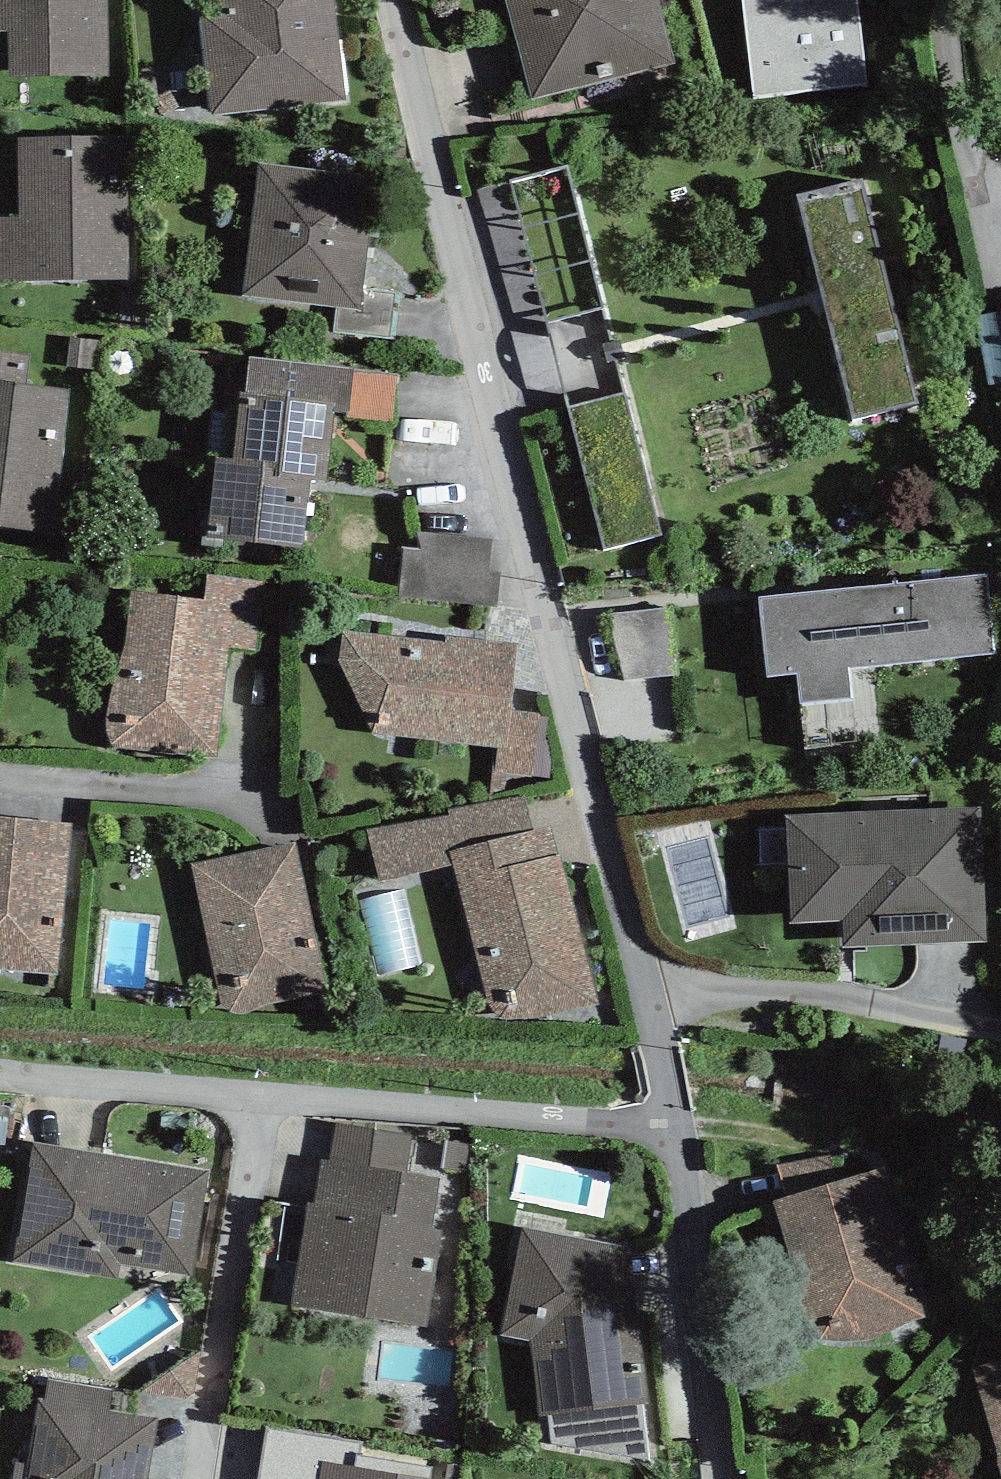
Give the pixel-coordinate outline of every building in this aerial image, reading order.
[(1,33),(10,33),(10,78),(110,78),(109,0),(0,0),(1,33)] [(212,23),(226,120),(358,100),(343,0),(230,0),(233,20),(212,23)] [(533,103),(676,66),(659,0),(506,0),(533,103)] [(753,100),(869,86),(859,0),(740,0),(753,100)] [(25,144),(26,222),(0,222),(0,284),(129,281),(126,141),(25,144)] [(580,162),(523,174),(554,313),(610,300),(580,162)] [(371,189),(267,179),(260,253),(251,256),(246,306),(359,316),(371,189)] [(917,407),(862,184),(799,200),(853,422),(917,407)] [(0,356),(0,532),(51,538),(68,399),(19,393),(23,359),(0,356)] [(391,420),(399,370),(358,364),(350,413),(391,420)] [(656,535),(624,397),(576,409),(608,546),(656,535)] [(226,448),(214,537),(318,551),(336,414),(247,402),(240,450),(226,448)] [(414,608),(498,617),(505,549),(421,541),(414,608)] [(989,576),(758,600),(766,681),(797,678),(800,710),(854,704),(851,671),(997,656),(989,576)] [(263,585),(223,579),(220,597),(137,586),(117,736),(225,750),(239,646),(255,644),(263,585)] [(618,622),(622,691),(685,687),(681,618),(618,622)] [(496,734),(494,764),(554,768),(557,717),(515,714),(519,644),(359,634),(353,725),(496,734)] [(464,863),(494,1016),(593,996),(559,825),(535,829),(529,796),(366,828),(376,880),(464,863)] [(987,811),(794,820),(799,925),(861,922),(863,951),(993,945),(987,811)] [(0,824),(0,969),(60,974),(73,830),(0,824)] [(296,846),(193,867),(222,1013),(326,992),(296,846)] [(319,1206),(308,1204),(293,1310),(428,1328),(441,1232),(433,1231),(440,1182),(416,1179),(422,1137),(331,1125),(319,1206)] [(208,1173),(32,1147),(15,1263),(117,1279),(119,1266),(192,1277),(208,1173)] [(881,1168),(781,1204),(834,1350),(934,1314),(881,1168)] [(631,1252),(523,1230),(500,1337),(530,1343),(540,1418),(650,1405),(631,1252)] [(972,1365),(1000,1457),(1000,1356),(972,1365)] [(43,1380),(26,1478),(151,1478),(161,1421),(111,1412),(114,1393),(43,1380)] [(317,1466),(315,1478),(396,1478),(317,1466)]
